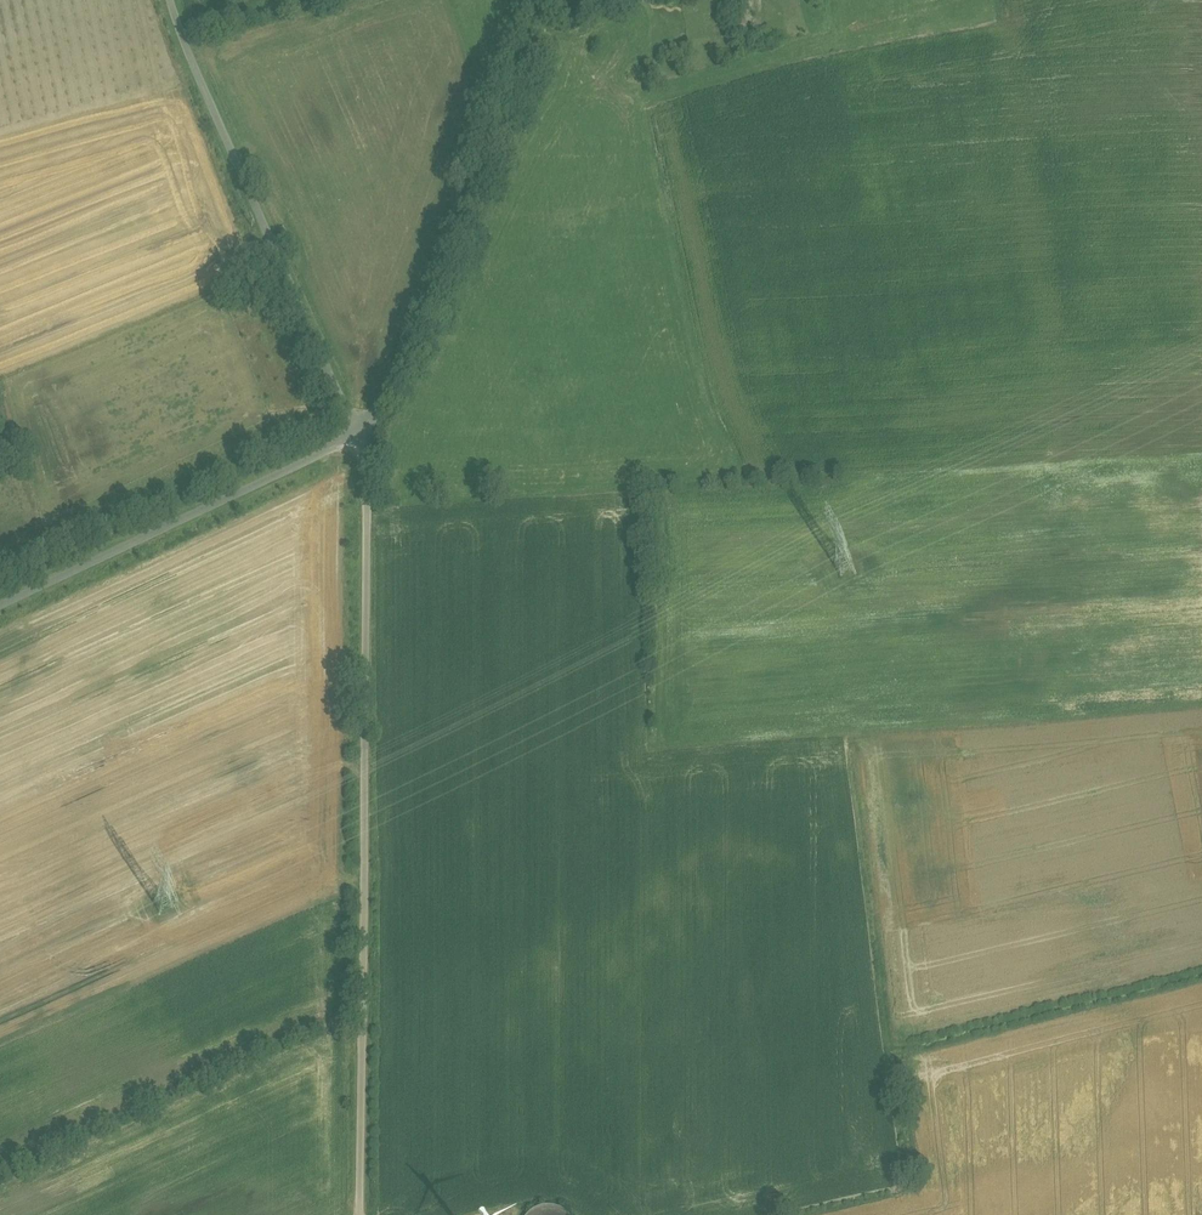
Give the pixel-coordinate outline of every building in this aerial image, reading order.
[(566,1211),(559,1207),(551,1204),(543,1204),(536,1206),(529,1211),(525,1214),(569,1214),(566,1211)]
